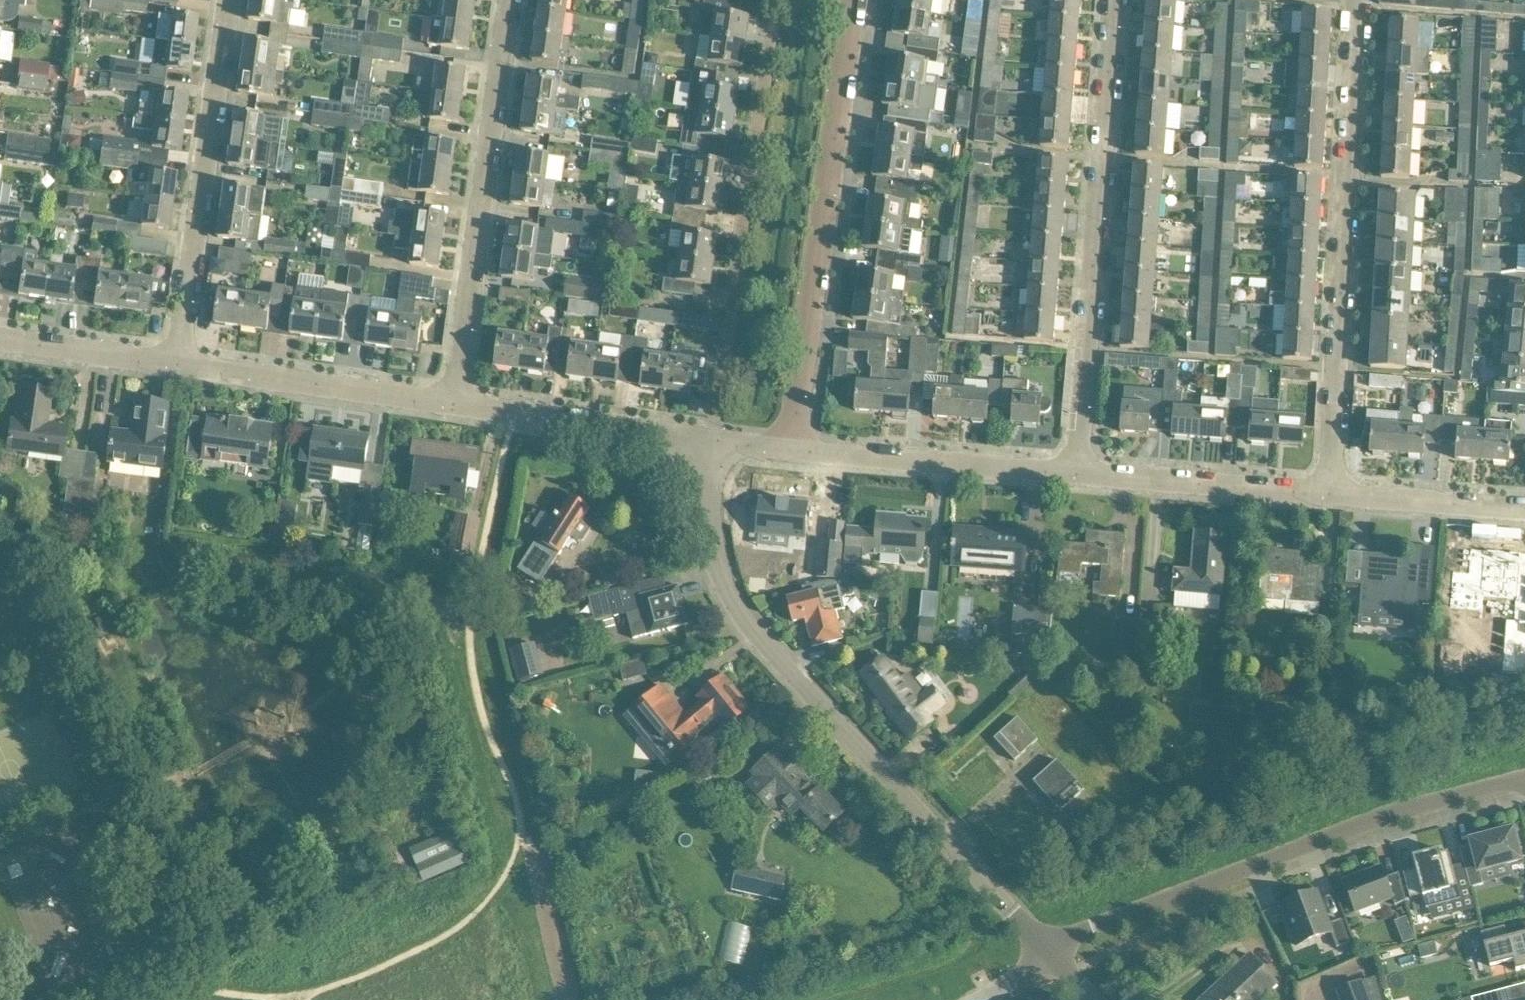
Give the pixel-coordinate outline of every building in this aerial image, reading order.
[(6,22),(11,21),(14,19),(17,15),(18,5),(25,6),(26,0),(0,0),(0,22),(6,22)] [(147,1),(139,0),(90,0),(88,10),(121,15),(121,11),(145,14),(147,1)] [(249,20),(272,23),(290,26),(292,11),(301,13),(302,1),(298,0),(252,0),(249,20)] [(367,0),(358,0),(357,8),(366,9),(367,0)] [(445,14),(444,19),(473,23),(476,0),(447,0),(445,14)] [(568,0),(541,0),(540,9),(566,13),(568,0)] [(645,0),(633,0),(630,21),(642,23),(645,0)] [(897,8),(932,13),(933,0),(898,0),(897,8)] [(990,7),(1002,8),(1003,0),(991,0),(990,7)] [(1051,16),(1079,19),(1081,0),(1052,0),(1051,16)] [(1176,0),(1148,0),(1146,24),(1175,26),(1177,0),(1176,0)] [(1259,14),(1259,2),(1236,0),(1234,33),(1245,33),(1246,13),(1259,14)] [(1441,0),(1416,0),(1416,7),(1440,9),(1441,0)] [(740,17),(741,7),(705,2),(700,38),(746,47),(750,19),(740,17)] [(1228,30),(1229,4),(1218,4),(1216,30),(1228,30)] [(1515,6),(1514,16),(1524,16),(1524,7),(1515,6)] [(999,35),(1002,8),(990,7),(987,34),(999,35)] [(897,8),(894,34),(908,36),(907,46),(938,51),(939,40),(928,38),(932,13),(897,8)] [(563,39),(566,13),(540,9),(536,35),(563,39)] [(1330,38),(1332,12),(1303,11),(1302,37),(1330,38)] [(194,45),(198,18),(173,15),(172,17),(159,15),(157,26),(158,26),(156,40),(194,45)] [(1077,45),(1079,19),(1051,16),(1049,42),(1077,45)] [(1466,23),(1464,51),(1473,52),(1475,24),(1475,18),(1466,17),(1466,23)] [(1482,17),(1482,26),(1481,51),(1491,52),(1496,52),(1497,18),(1482,17)] [(469,51),(473,23),(444,19),(444,20),(433,18),(429,45),(469,51)] [(41,24),(42,23),(20,19),(18,32),(40,35),(41,24)] [(366,21),(364,33),(363,44),(403,50),(404,39),(381,36),(383,23),(366,21)] [(638,49),(642,23),(630,21),(627,47),(638,49)] [(1418,22),(1390,21),(1389,47),(1417,49),(1418,22)] [(42,23),(40,35),(49,36),(51,24),(42,23)] [(1173,52),(1175,26),(1146,24),(1144,50),(1173,52)] [(363,44),(364,33),(326,28),(324,39),(363,44)] [(1226,57),(1228,30),(1216,30),(1214,56),(1226,57)] [(1244,60),(1245,33),(1234,33),(1232,59),(1244,60)] [(996,62),(999,35),(987,34),(984,61),(996,62)] [(536,35),(532,61),(559,65),(561,52),(569,53),(571,40),(563,39),(536,35)] [(1329,65),(1330,38),(1302,37),(1300,63),(1329,65)] [(743,70),(746,47),(700,38),(695,75),(728,80),(730,68),(743,70)] [(361,58),(363,44),(324,39),(322,53),(361,58)] [(190,72),(194,45),(156,40),(154,56),(156,56),(154,67),(190,72)] [(246,40),(243,64),(284,70),(286,60),(278,59),(280,45),(270,43),(246,40)] [(1075,71),(1077,45),(1049,42),(1047,69),(1075,71)] [(363,44),(361,58),(374,60),(401,64),(403,50),(363,44)] [(927,76),(929,62),(936,63),(938,51),(907,46),(905,58),(890,56),(887,79),(938,87),(940,77),(927,76)] [(635,75),(638,49),(627,47),(623,73),(635,75)] [(1415,75),(1417,49),(1389,47),(1387,73),(1415,75)] [(1171,79),(1173,52),(1144,50),(1142,76),(1171,79)] [(1490,76),(1491,52),(1481,51),(1480,76),(1490,76)] [(1224,83),(1226,57),(1214,56),(1213,82),(1224,83)] [(370,84),(374,60),(361,58),(357,82),(370,84)] [(1242,86),(1244,60),(1232,59),(1231,85),(1242,86)] [(1464,60),(1463,77),(1472,78),(1473,60),(1464,60)] [(137,77),(139,64),(115,61),(113,73),(137,77)] [(1004,63),(996,62),(984,61),(981,88),(993,89),(1000,90),(1004,63)] [(21,63),(20,76),(48,80),(57,82),(59,70),(49,69),(49,67),(21,63)] [(1327,91),(1329,65),(1300,63),(1299,89),(1327,91)] [(282,86),(284,70),(243,64),(239,93),(272,97),(274,85),(282,86)] [(643,64),(641,82),(655,84),(657,66),(643,64)] [(463,95),(466,71),(437,66),(437,68),(435,81),(418,79),(416,88),(463,95)] [(1297,67),(1278,66),(1277,81),(1296,82),(1297,67)] [(1073,97),(1075,71),(1047,69),(1045,95),(1073,97)] [(1414,101),(1415,75),(1387,73),(1386,99),(1414,101)] [(135,92),(137,79),(112,75),(110,89),(135,92)] [(639,96),(640,83),(584,75),(582,89),(615,94),(615,93),(639,96)] [(727,90),(728,80),(695,75),(690,109),(686,108),(685,111),(736,118),(740,91),(727,90)] [(46,93),(48,80),(20,76),(18,89),(46,93)] [(1168,105),(1171,79),(1142,76),(1140,102),(1168,105)] [(1489,101),(1490,76),(1480,76),(1479,101),(1489,101)] [(529,78),(526,104),(567,110),(580,112),(581,99),(558,96),(559,82),(529,78)] [(887,79),(883,105),(888,106),(887,117),(928,123),(930,111),(935,112),(938,87),(887,79)] [(1223,109),(1224,83),(1213,82),(1211,108),(1223,109)] [(1241,112),(1242,86),(1231,85),(1229,111),(1241,112)] [(1462,86),(1462,104),(1471,104),(1471,86),(1462,86)] [(459,123),(463,95),(416,88),(414,104),(423,105),(421,115),(424,118),(429,119),(459,123)] [(989,116),(993,89),(981,88),(978,115),(989,116)] [(1326,117),(1327,91),(1299,89),(1297,115),(1326,117)] [(141,103),(139,115),(139,117),(183,123),(187,96),(150,91),(148,104),(141,103)] [(1071,123),(1073,97),(1045,95),(1043,121),(1071,123)] [(352,117),(354,104),(316,99),(314,111),(352,117)] [(1412,127),(1414,101),(1386,99),(1384,126),(1412,127)] [(1488,126),(1489,101),(1479,101),(1478,126),(1488,126)] [(1166,131),(1168,105),(1140,102),(1138,129),(1166,131)] [(389,109),(364,105),(354,104),(352,117),(362,118),(387,122),(389,109)] [(526,104),(522,131),(564,137),(567,110),(526,104)] [(1221,135),(1223,109),(1211,108),(1210,134),(1221,135)] [(350,129),(352,117),(314,111),(313,124),(350,129)] [(733,140),(736,118),(685,111),(680,147),(683,148),(716,152),(718,138),(733,140)] [(1240,138),(1241,112),(1229,111),(1228,138),(1240,138)] [(286,120),(265,117),(236,112),(233,136),(283,143),(286,120)] [(1461,112),(1460,130),(1469,130),(1470,112),(1461,112)] [(179,151),(183,123),(139,117),(139,115),(134,114),(133,127),(154,130),(152,148),(179,151)] [(994,144),(997,117),(989,116),(978,115),(975,141),(994,144)] [(1324,143),(1326,117),(1297,115),(1296,142),(1324,143)] [(66,116),(62,147),(68,148),(72,117),(66,116)] [(361,131),(362,118),(352,117),(350,129),(361,131)] [(880,128),(877,151),(924,158),(926,145),(927,134),(928,123),(887,117),(884,117),(883,128),(880,128)] [(1069,149),(1071,123),(1043,121),(1040,147),(1069,149)] [(1411,153),(1412,127),(1384,126),(1383,152),(1411,153)] [(1487,151),(1488,126),(1478,126),(1477,151),(1487,151)] [(1164,157),(1166,137),(1166,131),(1138,129),(1136,155),(1164,157)] [(1468,157),(1469,130),(1460,130),(1459,156),(1468,157)] [(7,134),(5,149),(48,155),(51,140),(7,134)] [(1220,161),(1221,135),(1210,134),(1209,149),(1201,149),(1200,160),(1220,161)] [(279,172),(283,143),(233,136),(229,165),(279,172)] [(103,138),(101,152),(128,155),(138,157),(140,143),(103,138)] [(453,167),(456,143),(416,138),(413,161),(453,167)] [(1238,164),(1240,138),(1228,138),(1227,164),(1238,164)] [(630,156),(632,144),(593,139),(591,151),(630,156)] [(1323,169),(1324,143),(1296,142),(1294,168),(1323,169)] [(714,162),(716,152),(683,148),(682,158),(674,156),(670,181),(678,182),(678,185),(725,191),(729,164),(714,162)] [(5,149),(4,158),(47,164),(56,165),(58,156),(48,155),(5,149)] [(628,169),(630,156),(591,151),(590,164),(628,169)] [(922,172),(924,158),(877,151),(873,177),(878,177),(877,187),(919,193),(920,183),(908,181),(910,170),(922,172)] [(1502,152),(1487,151),(1477,151),(1476,180),(1501,181),(1502,152)] [(153,159),(138,157),(128,155),(101,152),(99,166),(127,170),(126,181),(128,184),(126,196),(144,198),(144,199),(172,203),(176,175),(151,171),(153,159)] [(343,189),(345,177),(349,154),(337,152),(332,187),(343,189)] [(516,178),(546,182),(556,184),(557,173),(564,174),(566,158),(519,152),(516,178)] [(993,166),(994,154),(974,152),(971,178),(981,179),(983,165),(993,166)] [(1409,179),(1411,153),(1383,152),(1381,178),(1409,179)] [(1467,182),(1468,157),(1459,156),(1458,171),(1448,170),(1447,181),(1467,182)] [(1040,158),(1038,178),(1038,184),(1066,186),(1068,160),(1040,158)] [(449,196),(453,167),(413,161),(409,190),(449,196)] [(1135,165),(1133,191),(1161,194),(1163,168),(1135,165)] [(1217,198),(1219,172),(1199,171),(1197,197),(1205,198),(1206,198),(1217,198)] [(1245,185),(1246,174),(1226,173),(1225,199),(1236,200),(1237,185),(1245,185)] [(383,196),(385,183),(345,177),(343,189),(383,196)] [(1294,177),(1293,197),(1292,203),(1321,204),(1322,178),(1294,177)] [(542,209),(546,182),(516,178),(512,204),(542,209)] [(978,205),(981,179),(971,178),(968,204),(978,205)] [(1253,179),(1252,194),(1286,196),(1286,181),(1253,179)] [(341,202),(343,189),(332,187),(308,184),(306,197),(341,202)] [(1064,212),(1066,186),(1038,184),(1035,210),(1064,212)] [(226,185),(222,210),(263,216),(266,191),(226,185)] [(675,205),(672,220),(705,225),(707,211),(722,213),(725,191),(678,185),(675,205)] [(910,221),(912,206),(917,206),(919,193),(877,187),(875,200),(870,199),(867,222),(914,229),(913,231),(922,232),(923,221),(914,220),(914,221),(910,221)] [(381,209),(383,196),(343,189),(341,202),(381,209)] [(1501,190),(1494,190),(1475,189),(1473,219),(1483,220),(1493,220),(1499,220),(1501,190)] [(1443,223),(1455,224),(1466,224),(1467,191),(1445,190),(1443,223)] [(1159,220),(1161,194),(1133,191),(1131,217),(1159,220)] [(1415,196),(1381,194),(1379,218),(1414,220),(1415,196)] [(90,212),(93,200),(75,196),(72,208),(90,212)] [(1216,224),(1217,198),(1206,198),(1205,198),(1204,224),(1216,224)] [(168,230),(172,203),(144,199),(140,226),(168,230)] [(1235,226),(1236,200),(1225,199),(1223,225),(1235,226)] [(1319,231),(1321,204),(1292,203),(1291,229),(1319,231)] [(976,231),(978,205),(968,204),(965,230),(976,231)] [(21,209),(0,206),(0,219),(19,222),(21,209)] [(390,223),(389,235),(397,236),(397,234),(443,241),(446,216),(417,212),(396,209),(394,223),(390,223)] [(35,213),(21,210),(19,220),(33,223),(35,213)] [(222,210),(218,238),(237,241),(236,250),(253,253),(295,259),(296,243),(267,239),(267,245),(259,244),(263,216),(222,210)] [(1035,210),(1033,236),(1062,238),(1064,212),(1035,210)] [(583,225),(614,229),(620,230),(621,217),(585,212),(583,225)] [(58,228),(79,230),(80,216),(60,214),(58,228)] [(1157,246),(1159,220),(1131,217),(1129,244),(1157,246)] [(1412,244),(1414,220),(1379,218),(1378,242),(1412,244)] [(1482,244),(1483,220),(1473,219),(1472,244),(1482,244)] [(115,236),(117,223),(93,220),(91,233),(115,236)] [(671,230),(668,248),(681,250),(680,258),(715,262),(719,237),(703,235),(705,225),(672,220),(671,230)] [(910,254),(913,231),(914,229),(867,222),(863,248),(878,250),(877,260),(909,264),(908,266),(920,268),(922,256),(910,254)] [(1214,251),(1216,224),(1204,224),(1203,250),(1214,251)] [(1464,246),(1466,224),(1455,224),(1454,246),(1464,246)] [(551,257),(554,231),(509,225),(505,251),(550,258),(551,257)] [(614,229),(583,225),(581,236),(618,241),(620,230),(614,229)] [(1233,252),(1235,226),(1223,225),(1222,251),(1233,252)] [(337,228),(335,250),(332,250),(331,262),(341,264),(370,268),(371,256),(345,252),(349,229),(337,228)] [(1318,257),(1319,231),(1291,229),(1289,255),(1318,257)] [(973,257),(976,231),(965,230),(962,256),(973,257)] [(439,269),(443,241),(397,234),(397,236),(395,249),(411,251),(409,264),(439,269)] [(1060,264),(1062,238),(1033,236),(1031,262),(1060,264)] [(161,243),(131,238),(124,237),(122,251),(160,256),(161,243)] [(1411,268),(1412,244),(1378,242),(1377,266),(1411,268)] [(1155,272),(1157,246),(1129,244),(1126,270),(1155,272)] [(1482,259),(1482,244),(1472,244),(1471,272),(1500,274),(1501,260),(1482,259)] [(1463,271),(1464,246),(1454,246),(1453,271),(1463,271)] [(13,249),(2,248),(1,253),(0,253),(0,279),(8,280),(13,249)] [(212,260),(210,274),(225,276),(227,262),(251,265),(253,253),(236,250),(221,248),(219,261),(212,260)] [(331,262),(332,250),(321,248),(319,260),(331,262)] [(37,253),(26,251),(13,249),(8,280),(20,282),(18,296),(44,299),(49,265),(36,263),(37,253)] [(1213,277),(1214,251),(1203,250),(1201,276),(1213,277)] [(553,257),(551,257),(550,258),(505,251),(502,278),(532,282),(533,281),(532,281),(534,268),(551,270),(553,257)] [(1232,278),(1233,252),(1222,251),(1220,277),(1232,278)] [(1316,283),(1318,257),(1289,255),(1288,281),(1316,283)] [(970,283),(973,257),(962,256),(959,282),(970,283)] [(84,291),(89,260),(78,258),(76,269),(49,265),(44,299),(70,303),(72,289),(84,291)] [(711,286),(715,262),(680,258),(676,280),(664,278),(662,291),(694,296),(696,284),(711,286)] [(89,260),(84,291),(95,292),(93,306),(120,310),(125,276),(127,265),(101,262),(89,260)] [(907,278),(908,266),(909,264),(877,260),(875,273),(860,270),(857,294),(904,300),(904,293),(893,291),(895,276),(907,278)] [(1058,291),(1060,264),(1031,262),(1029,288),(1058,291)] [(1410,293),(1411,268),(1377,266),(1375,291),(1410,293)] [(1153,298),(1155,272),(1126,270),(1124,296),(1153,298)] [(1461,297),(1463,271),(1453,271),(1451,296),(1461,297)] [(434,277),(403,272),(399,295),(435,300),(436,289),(433,288),(434,277)] [(158,304),(162,281),(125,276),(120,310),(150,315),(151,303),(158,304)] [(1211,303),(1213,277),(1201,276),(1200,302),(1211,303)] [(1230,304),(1232,278),(1220,277),(1219,304),(1230,304)] [(610,302),(612,284),(568,278),(565,297),(610,302)] [(1470,279),(1470,281),(1467,306),(1477,307),(1478,292),(1490,293),(1491,281),(1470,279)] [(1315,309),(1316,283),(1288,281),(1287,295),(1271,294),(1270,306),(1286,307),(1315,309)] [(967,309),(970,283),(959,282),(956,308),(967,309)] [(280,319),(285,287),(273,285),(271,297),(246,294),(241,328),(267,331),(269,317),(280,319)] [(1511,285),(1509,310),(1524,312),(1524,286),(1511,285)] [(317,338),(323,292),(285,287),(280,319),(293,321),(291,335),(317,338)] [(527,304),(529,291),(500,287),(498,300),(527,304)] [(1055,317),(1058,291),(1029,288),(1027,314),(1055,317)] [(207,294),(204,310),(217,312),(216,324),(241,328),(246,294),(220,290),(219,296),(207,294)] [(1408,318),(1410,293),(1375,291),(1374,316),(1408,318)] [(356,330),(361,298),(323,292),(317,338),(343,342),(345,328),(356,330)] [(455,307),(456,295),(443,294),(442,306),(455,307)] [(901,326),(904,300),(857,294),(853,319),(868,321),(866,335),(875,336),(898,337),(915,339),(915,338),(916,328),(901,326)] [(1151,324),(1153,298),(1124,296),(1122,322),(1151,324)] [(1459,321),(1461,297),(1451,296),(1448,320),(1459,321)] [(391,349),(396,315),(371,311),(372,299),(361,298),(356,330),(368,331),(366,345),(391,349)] [(1210,329),(1211,303),(1200,302),(1199,328),(1210,329)] [(1229,330),(1230,304),(1219,304),(1217,330),(1229,330)] [(1475,332),(1477,307),(1467,306),(1465,331),(1475,332)] [(1313,335),(1315,309),(1286,307),(1285,333),(1313,335)] [(964,335),(967,309),(956,308),(953,334),(964,335)] [(1509,310),(1506,335),(1524,337),(1524,312),(1509,310)] [(675,313),(674,324),(694,327),(696,315),(675,313)] [(1053,343),(1055,317),(1027,314),(1025,340),(1053,343)] [(418,353),(423,319),(396,315),(391,349),(418,353)] [(1407,343),(1408,318),(1374,316),(1372,341),(1407,343)] [(1457,346),(1459,321),(1448,320),(1446,345),(1457,346)] [(1149,350),(1150,330),(1151,324),(1122,322),(1120,348),(1149,350)] [(556,361),(561,329),(551,327),(549,340),(523,336),(518,369),(557,375),(559,361),(556,361)] [(1208,355),(1210,329),(1199,328),(1198,343),(1189,343),(1188,354),(1208,355)] [(591,381),(596,346),(573,343),(575,331),(561,329),(556,361),(559,361),(570,362),(568,378),(591,381)] [(1228,345),(1229,330),(1217,330),(1216,356),(1236,357),(1237,346),(1228,345)] [(1472,356),(1475,332),(1465,331),(1462,355),(1472,356)] [(518,369),(523,336),(500,333),(496,366),(518,369)] [(1312,361),(1313,335),(1285,333),(1283,360),(1312,361)] [(857,397),(856,411),(857,411),(882,413),(885,385),(884,385),(889,337),(851,334),(850,350),(871,352),(870,364),(874,368),(872,384),(858,382),(858,384),(854,384),(852,386),(851,394),(853,397),(857,397)] [(1506,335),(1504,360),(1524,362),(1524,337),(1506,335)] [(628,383),(634,338),(624,337),(623,344),(597,340),(596,346),(591,381),(617,385),(618,381),(628,383)] [(665,392),(669,356),(647,353),(648,340),(634,338),(628,383),(642,385),(641,388),(665,392)] [(928,339),(915,338),(915,339),(912,371),(925,372),(928,339)] [(941,340),(928,339),(925,372),(938,373),(941,340)] [(1405,370),(1407,343),(1372,341),(1371,368),(1405,370)] [(993,344),(992,357),(1004,358),(1005,345),(993,344)] [(1004,358),(1017,359),(1018,346),(1005,345),(1004,358)] [(1454,371),(1457,346),(1446,345),(1444,370),(1454,371)] [(696,354),(695,360),(669,356),(665,392),(690,395),(691,385),(704,387),(709,356),(696,354)] [(1470,380),(1472,356),(1462,355),(1460,379),(1470,380)] [(1166,371),(1167,359),(1127,356),(1126,368),(1166,371)] [(1179,360),(1167,359),(1166,371),(1164,390),(1163,407),(1161,432),(1173,433),(1173,437),(1199,439),(1201,410),(1181,408),(1183,392),(1177,391),(1179,360)] [(1493,391),(1524,395),(1524,362),(1504,360),(1502,383),(1493,382),(1493,391)] [(835,363),(834,377),(846,378),(847,367),(844,363),(835,363)] [(1231,364),(1230,376),(1242,377),(1243,365),(1231,364)] [(1311,382),(1311,371),(1282,368),(1282,380),(1311,382)] [(1403,378),(1371,375),(1369,387),(1402,390),(1403,378)] [(959,419),(961,391),(963,391),(964,377),(951,376),(950,390),(938,389),(936,388),(934,417),(959,419)] [(1051,404),(1050,401),(1046,398),(1042,398),(1042,397),(1041,397),(1028,396),(1029,382),(1003,380),(1001,412),(1013,413),(1012,424),(1039,426),(1041,413),(1045,413),(1049,412),(1051,409),(1051,404)] [(1455,396),(1456,382),(1445,381),(1444,394),(1455,396)] [(885,385),(882,413),(894,414),(893,418),(906,419),(906,415),(909,415),(911,387),(885,385)] [(63,450),(67,428),(47,425),(52,391),(20,387),(16,420),(11,420),(7,450),(61,457),(58,478),(66,479),(61,511),(74,513),(84,452),(63,450)] [(1124,404),(1121,432),(1149,435),(1149,431),(1161,432),(1163,407),(1164,390),(1125,387),(1124,404)] [(989,393),(963,391),(961,391),(959,419),(972,420),(972,422),(973,424),(982,424),(984,423),(984,422),(987,422),(989,393)] [(1493,391),(1488,391),(1487,403),(1524,407),(1524,395),(1493,391)] [(1213,399),(1202,398),(1201,410),(1199,439),(1226,441),(1227,428),(1238,428),(1240,401),(1228,400),(1227,412),(1212,411),(1213,399)] [(164,440),(169,404),(137,400),(132,435),(113,433),(110,461),(163,468),(167,441),(164,440)] [(1277,445),(1280,404),(1280,402),(1254,400),(1253,400),(1250,443),(1277,445)] [(1291,405),(1280,404),(1277,445),(1303,447),(1305,419),(1290,417),(1291,405)] [(1440,442),(1442,417),(1413,415),(1414,409),(1401,408),(1400,414),(1399,426),(1398,426),(1396,454),(1423,457),(1425,444),(1441,445),(1441,442),(1440,442)] [(1368,411),(1367,424),(1373,424),(1370,452),(1373,453),(1373,456),(1385,457),(1385,454),(1396,454),(1398,426),(1399,426),(1400,414),(1368,411)] [(1481,461),(1485,421),(1442,417),(1440,442),(1441,442),(1457,443),(1456,459),(1481,461)] [(192,419),(187,459),(204,461),(205,453),(248,459),(247,467),(267,470),(273,427),(210,418),(209,422),(192,419)] [(1513,423),(1485,421),(1481,461),(1509,463),(1513,423)] [(305,430),(300,463),(311,464),(308,482),(332,486),(333,481),(360,485),(362,472),(364,472),(369,437),(316,429),(315,432),(305,430)] [(476,472),(479,451),(465,449),(465,453),(453,451),(453,448),(414,442),(411,463),(419,465),(417,481),(466,488),(468,471),(476,472)] [(99,454),(84,452),(74,513),(88,515),(93,482),(95,483),(99,454)] [(373,527),(379,489),(364,487),(359,525),(373,527)] [(589,522),(583,518),(589,508),(571,496),(542,541),(537,539),(518,568),(541,583),(571,537),(578,541),(583,541),(591,527),(589,522)] [(760,499),(757,533),(805,538),(808,504),(790,502),(790,501),(778,500),(778,501),(760,499)] [(923,559),(926,520),(895,518),(895,515),(878,514),(877,530),(848,528),(845,564),(862,565),(863,553),(886,555),(903,555),(906,563),(918,563),(923,559)] [(474,554),(480,521),(457,517),(450,549),(474,554)] [(838,578),(841,544),(842,522),(829,521),(828,542),(819,541),(816,576),(838,578)] [(953,567),(1024,572),(1027,533),(956,528),(955,544),(952,544),(952,550),(954,550),(953,567)] [(367,529),(366,547),(378,548),(380,530),(367,529)] [(1121,598),(1126,534),(1107,533),(1107,535),(1098,534),(1098,532),(1087,531),(1086,545),(1061,543),(1059,563),(1058,573),(1081,575),(1082,565),(1103,567),(1101,583),(1094,583),(1093,596),(1121,598)] [(1221,596),(1226,535),(1196,532),(1193,572),(1176,571),(1174,592),(1221,596)] [(1361,604),(1360,615),(1416,619),(1418,600),(1426,601),(1430,548),(1423,547),(1410,546),(1409,558),(1366,553),(1361,604)] [(1319,617),(1323,567),(1305,565),(1306,553),(1264,550),(1262,573),(1261,573),(1259,600),(1286,603),(1285,615),(1319,617)] [(1522,554),(1472,550),(1469,594),(1517,598),(1516,622),(1508,622),(1506,648),(1524,649),(1524,592),(1519,591),(1522,554)] [(846,609),(843,599),(845,595),(853,593),(850,581),(836,580),(826,581),(802,587),(804,594),(787,598),(793,622),(805,619),(806,625),(810,624),(813,635),(815,635),(817,644),(812,646),(812,647),(844,639),(837,611),(846,609)] [(608,591),(589,596),(595,622),(626,614),(633,639),(689,624),(678,586),(644,595),(641,583),(608,591)] [(940,594),(923,593),(919,645),(937,646),(940,594)] [(1035,637),(1037,608),(1014,607),(1012,635),(1035,637)] [(1052,610),(1037,608),(1035,637),(1050,638),(1052,610)] [(1134,654),(1137,620),(1122,618),(1119,652),(1134,654)] [(1148,655),(1151,621),(1137,620),(1134,654),(1148,655)] [(535,643),(510,650),(519,682),(544,675),(535,643)] [(901,680),(883,657),(861,674),(910,740),(933,723),(928,717),(947,703),(932,685),(924,692),(910,673),(901,680)] [(644,716),(635,724),(643,735),(653,727),(678,757),(693,745),(700,733),(709,724),(717,721),(725,730),(750,708),(724,676),(698,697),(702,702),(686,715),(661,686),(636,706),(644,716)] [(546,709),(567,702),(560,682),(539,689),(546,709)] [(1037,740),(1017,718),(994,739),(1014,761),(1037,740)] [(806,775),(784,752),(783,753),(778,748),(742,782),(768,810),(778,801),(792,817),(802,811),(823,833),(844,814),(821,789),(818,792),(805,777),(806,775)] [(1057,762),(1034,783),(1063,813),(1086,792),(1057,762)] [(1471,841),(1472,845),(1460,848),(1470,888),(1483,885),(1479,871),(1521,860),(1517,846),(1521,845),(1517,831),(1513,832),(1513,830),(1471,841)] [(463,846),(417,866),(424,882),(466,864),(470,863),(463,846)] [(1416,870),(1403,873),(1410,898),(1423,895),(1423,896),(1426,906),(1460,897),(1457,886),(1448,851),(1440,853),(1439,849),(1421,854),(1413,856),(1416,870)] [(737,864),(732,887),(762,894),(766,870),(737,864)] [(1355,912),(1392,898),(1395,906),(1406,901),(1399,873),(1386,878),(1381,867),(1344,881),(1355,912)] [(1317,891),(1282,905),(1297,946),(1331,933),(1337,948),(1350,943),(1341,920),(1330,924),(1317,891)] [(1508,938),(1505,927),(1482,933),(1491,967),(1514,961),(1517,971),(1524,969),(1524,934),(1508,938)] [(1415,940),(1412,932),(1401,936),(1404,944),(1415,940)] [(1434,941),(1418,946),(1421,959),(1438,954),(1434,941)] [(1206,999),(1259,999),(1276,984),(1250,955),(1223,980),(1225,982),(1206,999)] [(1362,982),(1337,991),(1340,999),(1369,999),(1362,982)] [(1516,987),(1472,998),(1473,999),(1520,999),(1516,987)]
